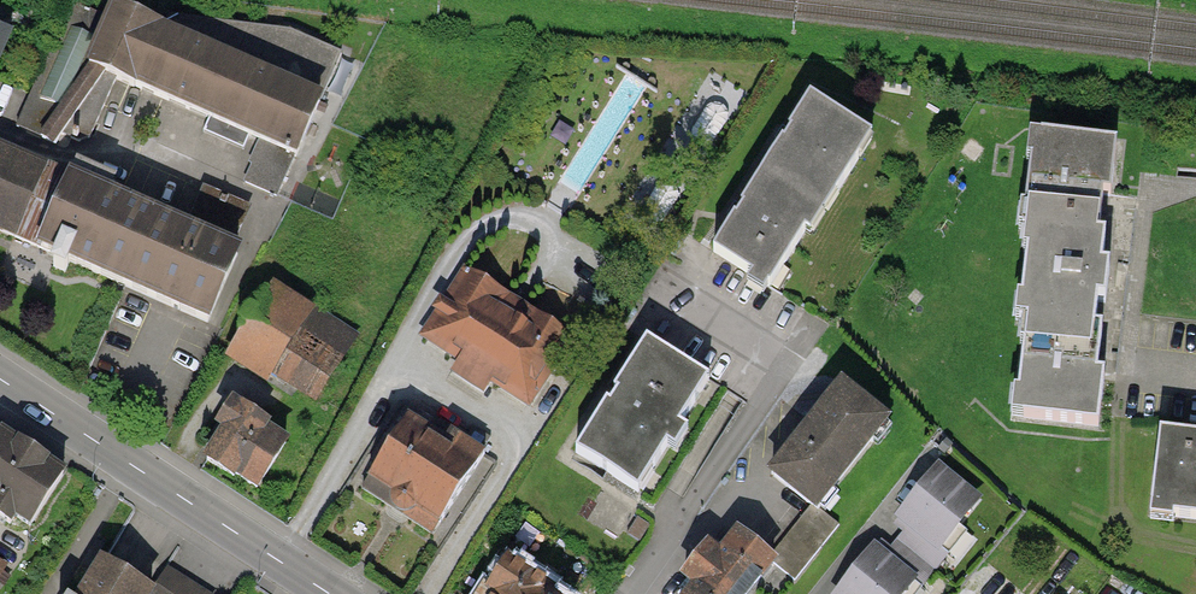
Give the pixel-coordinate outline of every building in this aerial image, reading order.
[(277,196),(341,53),(290,30),(168,15),(161,32),(114,12),(110,22),(72,4),(16,128),(56,144),(62,135),(78,141),(90,138),(117,78),(209,118),(203,133),(243,149),(250,136),(260,140),(249,163),(253,165),(245,182),(277,196)] [(13,31),(0,25),(0,62),(13,31)] [(826,219),(875,145),(816,106),(714,258),(756,286),(752,292),(766,301),(806,241),(816,247),(832,223),(826,219)] [(1116,149),(1030,142),(1021,259),(1024,259),(1021,308),(1014,307),(1013,330),(1026,331),(1020,399),(1014,398),(1012,426),(1100,432),(1104,381),(1097,380),(1100,342),(1090,341),(1092,307),(1102,308),(1105,275),(1100,274),(1102,244),(1094,244),(1098,201),(1112,202),(1116,149)] [(242,246),(0,143),(0,230),(121,283),(208,321),(242,246)] [(524,409),(568,343),(471,279),(427,346),(455,364),(447,376),(479,396),(486,385),(524,409)] [(347,351),(265,295),(228,349),(310,405),(347,351)] [(694,382),(634,345),(602,396),(607,399),(599,412),(594,409),(565,457),(625,494),(653,449),(663,455),(676,434),(666,428),(694,382)] [(816,507),(884,422),(842,388),(774,474),(813,505),(816,507)] [(259,488),(285,446),(230,411),(204,453),(259,488)] [(442,522),(483,458),(411,411),(370,476),(442,522)] [(0,439),(0,514),(21,529),(57,479),(0,439)] [(1148,439),(1140,526),(1159,528),(1160,523),(1195,526),(1195,443),(1148,439)] [(939,547),(976,501),(938,471),(901,517),(939,547)] [(838,525),(816,507),(813,505),(769,560),(772,562),(795,580),(838,525)] [(739,536),(721,558),(707,546),(684,575),(697,586),(690,593),(746,593),(772,562),(769,560),(739,536)] [(874,550),(840,593),(899,593),(911,579),(874,550)] [(508,561),(490,589),(484,585),(478,593),(551,593),(550,593),(552,590),(508,561)] [(73,593),(145,593),(92,562),(73,593)] [(173,573),(160,593),(209,593),(173,573)]
